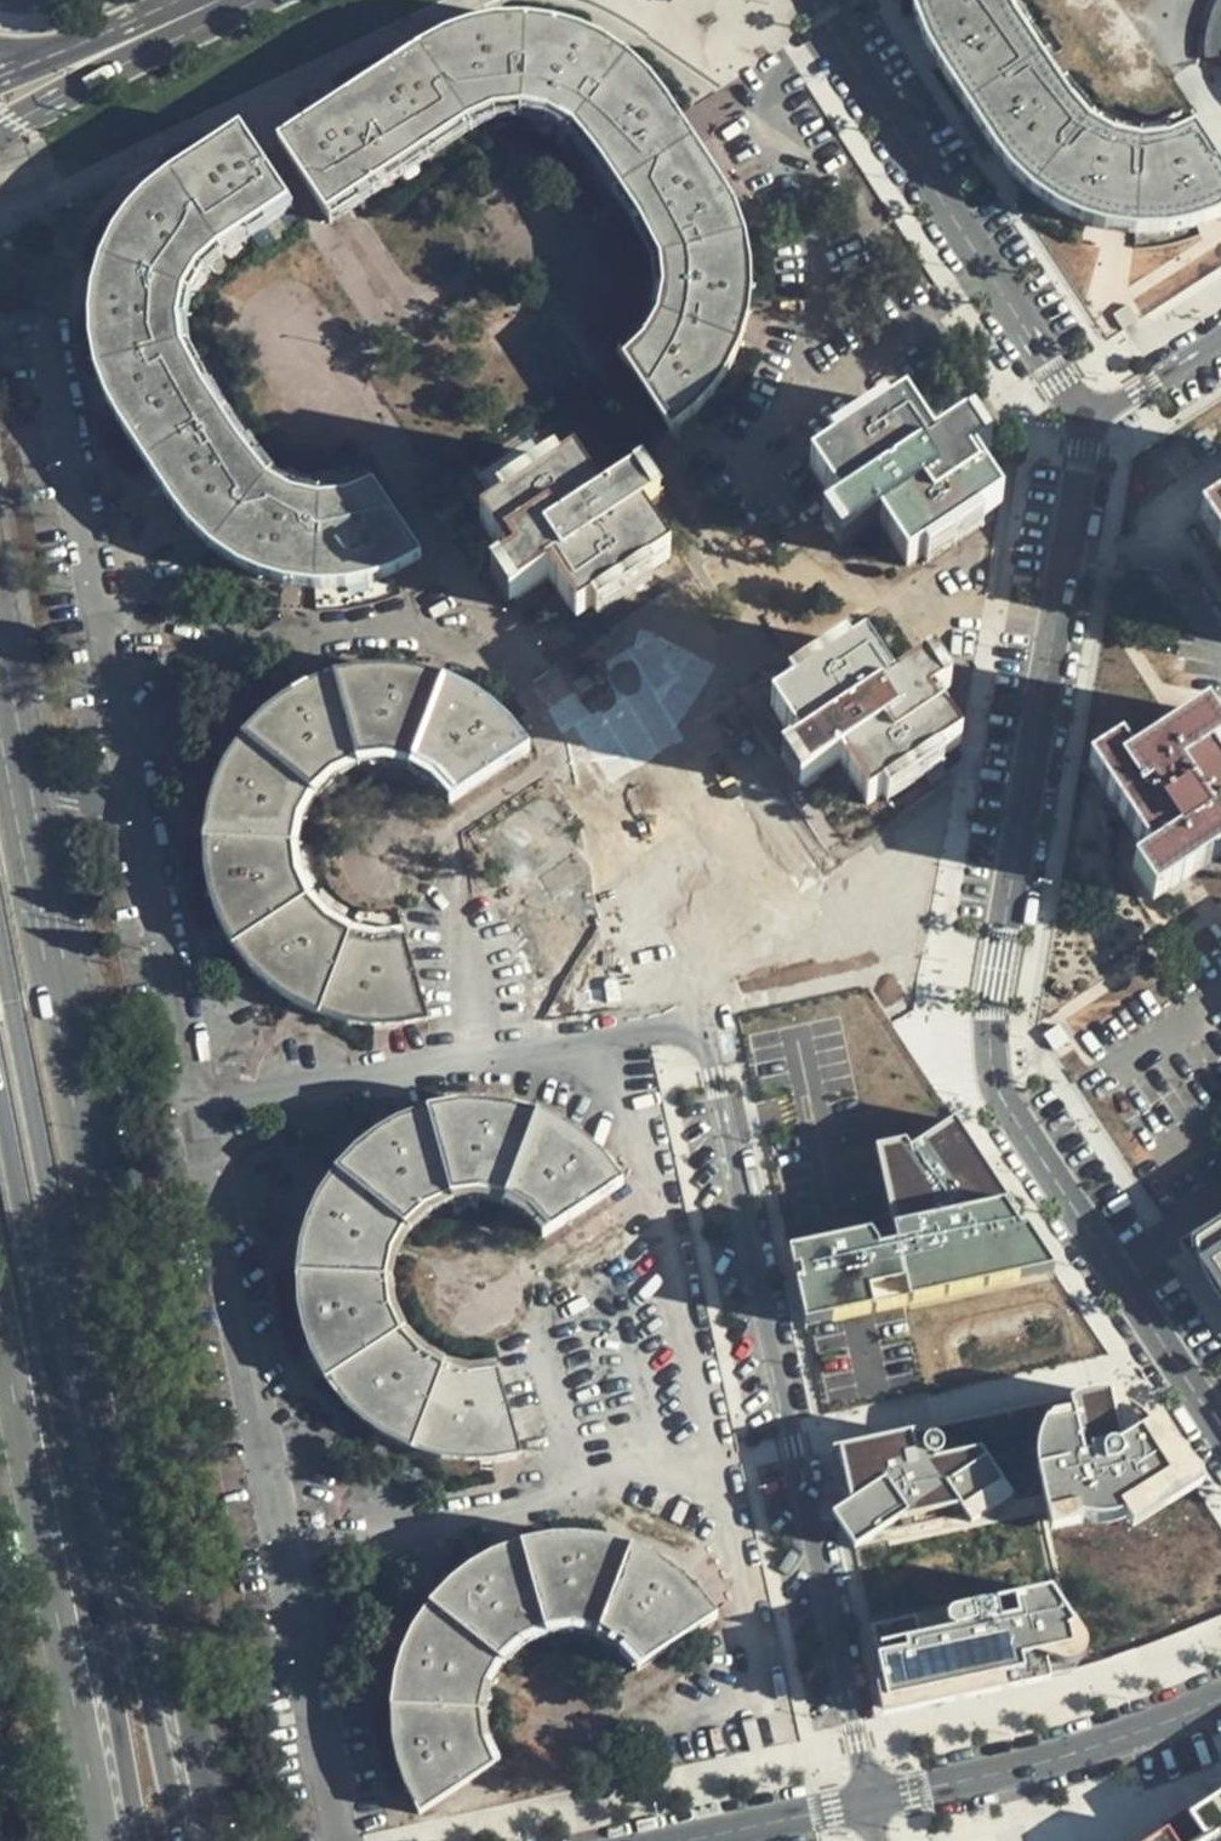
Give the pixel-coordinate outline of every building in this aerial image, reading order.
[(1036,36),(1013,0),(911,0),(912,3),(914,11),(916,17),(918,23),(922,34),(926,42),(936,60),(953,86),(1036,36)] [(1220,15),(1219,20),(1217,25),(1215,31),(1214,36),(1212,41),(1211,46),(1210,55),(1209,61),(1209,65),(1220,64),(1220,15)] [(465,28),(419,50),(472,128),(496,121),(522,119),(527,23),(496,22),(465,28)] [(559,26),(527,23),(522,119),(548,125),(571,139),(628,64),(599,42),(559,26)] [(1020,181),(1080,106),(1036,36),(953,86),(976,120),(1006,165),(1013,173),(1020,181)] [(419,50),(352,95),(404,173),(472,128),(419,50)] [(657,91),(628,64),(571,139),(580,149),(614,200),(694,148),(675,120),(657,91)] [(352,95),(277,143),(330,222),(357,204),(366,198),(404,173),(352,95)] [(1140,131),(1131,131),(1124,129),(1117,128),(1109,125),(1104,123),(1097,119),(1091,116),(1086,112),(1082,108),(1080,106),(1020,181),(1025,186),(1029,189),(1034,193),(1037,195),(1043,199),(1047,202),(1051,204),(1056,207),(1060,209),(1063,210),(1066,212),(1070,214),(1074,216),(1077,217),(1082,219),(1086,220),(1091,222),(1095,223),(1100,224),(1106,225),(1111,226),(1117,227),(1123,228),(1129,228),(1135,228),(1142,229),(1150,228),(1159,227),(1165,227),(1172,226),(1180,224),(1188,222),(1194,220),(1200,218),(1220,207),(1220,171),(1188,117),(1165,127),(1159,128),(1153,130),(1146,131),(1140,131)] [(1006,165),(976,120),(966,127),(997,171),(1006,165)] [(290,209),(239,131),(170,178),(222,256),(290,209)] [(695,150),(694,148),(614,200),(648,251),(653,266),(744,242),(729,202),(695,150)] [(222,256),(170,178),(142,200),(120,225),(100,263),(189,295),(198,279),(222,256)] [(750,290),(744,242),(653,266),(654,292),(648,316),(738,349),(747,324),(750,290)] [(189,295),(100,263),(91,299),(89,330),(91,352),(95,374),(99,385),(108,403),(187,523),(215,551),(239,567),(292,586),(331,588),(365,582),(402,567),(419,556),(368,476),(342,488),(329,491),(303,489),(284,482),(263,466),(187,350),(185,333),(185,316),(189,295)] [(738,349),(648,316),(635,338),(622,350),(615,354),(669,433),(704,405),(725,375),(738,349)] [(965,426),(930,449),(902,407),(887,417),(831,455),(811,468),(840,510),(828,518),(846,545),(879,523),(907,564),(922,554),(976,517),(999,502),(994,495),(980,475),(972,463),(984,455),(965,426)] [(831,455),(887,417),(881,408),(824,444),(831,455)] [(571,459),(556,469),(499,506),(477,519),(504,562),(494,569),(512,597),(546,576),(574,618),(592,606),(645,572),(670,555),(641,513),(652,505),(634,479),(598,501),(571,459)] [(499,506),(556,469),(550,461),(494,497),(499,506)] [(1198,515),(1220,551),(1220,501),(1198,515)] [(976,517),(922,554),(928,562),(982,526),(976,517)] [(645,572),(592,606),(596,614),(650,579),(645,572)] [(792,691),(786,695),(832,766),(840,762),(868,802),(883,793),(939,755),(960,741),(933,700),(943,694),(924,666),(893,685),(864,644),(849,653),(792,691)] [(792,691),(849,653),(844,646),(787,684),(792,691)] [(337,682),(362,773),(376,771),(394,771),(410,775),(446,689),(417,681),(371,677),(337,682)] [(242,744),(315,802),(325,792),(337,783),(348,777),(362,773),(337,682),(289,702),(250,734),(242,744)] [(446,689),(410,775),(429,786),(449,806),(526,754),(497,720),(446,689)] [(832,766),(786,695),(770,706),(797,747),(785,755),(804,785),(832,766)] [(1213,760),(1210,754),(1220,746),(1220,737),(1205,713),(1128,763),(1118,747),(1087,768),(1147,858),(1132,869),(1152,899),(1220,854),(1220,755),(1213,760)] [(205,847),(299,852),(302,827),(307,814),(315,802),(242,744),(234,754),(215,789),(205,830),(205,847)] [(939,755),(883,793),(887,800),(944,761),(939,755)] [(236,954),(313,902),(301,876),(299,852),(205,847),(207,885),(221,928),(236,954)] [(323,1021),(354,933),(335,922),(325,914),(313,902),(236,954),(251,973),(277,997),(303,1013),(323,1021)] [(425,1024),(401,933),(378,936),(367,935),(354,933),(323,1021),(345,1027),(401,1030),(425,1024)] [(1051,1026),(1037,1036),(1055,1062),(1069,1053),(1051,1026)] [(428,1112),(451,1203),(474,1201),(505,1206),(537,1118),(520,1112),(484,1107),(428,1112)] [(333,1175),(407,1232),(417,1221),(434,1210),(451,1203),(428,1112),(382,1131),(354,1152),(333,1175)] [(537,1118),(505,1206),(521,1216),(541,1236),(619,1184),(584,1145),(548,1122),(537,1118)] [(902,1143),(873,1149),(892,1228),(788,1251),(793,1271),(798,1269),(801,1281),(795,1282),(804,1324),(1051,1272),(1023,1230),(1016,1231),(1008,1219),(1015,1218),(952,1121),(907,1150),(902,1143)] [(296,1280),(390,1286),(391,1273),(395,1255),(407,1232),(333,1175),(319,1196),(304,1228),(296,1280)] [(1182,1247),(1192,1262),(1195,1275),(1200,1288),(1216,1315),(1220,1319),(1220,1222),(1202,1234),(1182,1247)] [(331,1387),(410,1335),(402,1326),(393,1306),(390,1286),(296,1280),(302,1328),(320,1371),(331,1387)] [(416,1450),(448,1362),(437,1358),(426,1352),(416,1343),(410,1335),(331,1387),(342,1402),(368,1426),(416,1450)] [(517,1454),(492,1362),(474,1365),(461,1365),(448,1362),(416,1450),(434,1456),(465,1460),(517,1454)] [(1105,1397),(1075,1403),(1076,1411),(1057,1416),(1049,1419),(1043,1427),(1040,1437),(1038,1447),(1037,1459),(1038,1471),(1045,1506),(1051,1531),(1101,1520),(1107,1520),(1112,1519),(1116,1518),(1121,1516),(1130,1533),(1200,1489),(1165,1437),(1158,1442),(1130,1409),(1120,1402),(1105,1397)] [(914,1434),(835,1449),(836,1452),(840,1451),(850,1500),(834,1513),(857,1547),(906,1516),(958,1505),(972,1528),(1017,1501),(986,1448),(938,1458),(936,1454),(939,1454),(942,1454),(945,1452),(947,1449),(947,1446),(947,1443),(946,1439),(945,1436),(943,1434),(941,1432),(938,1432),(934,1432),(931,1434),(928,1437),(927,1440),(927,1444),(928,1448),(929,1451),(917,1450),(914,1434)] [(523,1552),(546,1644),(566,1640),(584,1639),(600,1643),(633,1555),(604,1547),(560,1545),(523,1552)] [(434,1612),(507,1672),(520,1659),(534,1650),(546,1644),(523,1552),(499,1560),(472,1577),(450,1595),(434,1612)] [(633,1555),(600,1643),(612,1649),(634,1665),(643,1676),(722,1626),(683,1583),(657,1565),(633,1555)] [(914,1622),(872,1632),(883,1685),(888,1708),(1053,1672),(1050,1658),(1055,1662),(1061,1665),(1066,1667),(1073,1667),(1079,1665),(1082,1661),(1084,1655),(1085,1650),(1084,1646),(1083,1642),(1082,1639),(1081,1636),(1078,1633),(1076,1630),(1073,1628),(1046,1588),(950,1606),(948,1609),(948,1612),(947,1616),(949,1620),(951,1622),(955,1625),(916,1632),(914,1622)] [(395,1716),(491,1723),(491,1715),(498,1690),(507,1672),(434,1612),(421,1629),(409,1656),(399,1685),(395,1716)] [(888,1708),(883,1685),(876,1687),(882,1717),(1055,1679),(1053,1672),(888,1708)] [(426,1826),(509,1773),(501,1762),(496,1751),(492,1735),(491,1723),(395,1716),(396,1735),(401,1763),(410,1791),(426,1826)] [(1188,1816),(1203,1840),(1201,1840),(1220,1840),(1220,1795),(1188,1816)] [(1166,1831),(1150,1840),(1173,1840),(1166,1831)]
